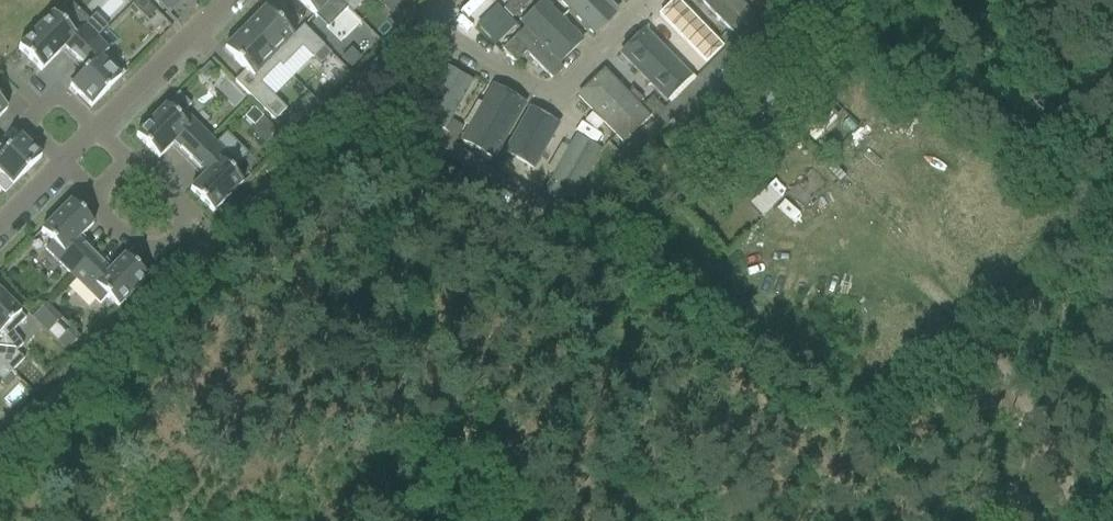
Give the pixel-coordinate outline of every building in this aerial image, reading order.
[(132,5),(146,20),(155,11),(144,0),(137,0),(132,5)] [(183,0),(162,0),(158,4),(169,15),(183,0)] [(315,17),(327,29),(346,9),(340,3),(337,0),(298,0),(315,17)] [(531,0),(512,0),(507,5),(503,9),(512,18),(531,0)] [(585,0),(557,0),(556,1),(593,39),(609,24),(585,0)] [(733,39),(757,14),(743,0),(697,0),(733,39)] [(587,44),(548,4),(523,28),(562,69),(587,44)] [(496,7),(477,25),(495,44),(514,26),(496,7)] [(265,10),(266,10),(265,9),(244,30),(282,68),(301,48),(312,59),(323,47),(303,26),(292,37),(265,10)] [(701,46),(667,9),(648,28),(683,63),(701,46)] [(766,10),(726,49),(735,58),(775,19),(766,10)] [(52,15),(18,49),(41,72),(64,48),(65,49),(75,59),(76,60),(97,39),(96,38),(84,26),(74,36),(52,15)] [(562,69),(523,28),(514,36),(553,78),(562,69)] [(223,50),(224,51),(225,51),(245,71),(258,84),(259,85),(260,84),(278,65),(281,68),(282,68),(244,30),(223,50)] [(526,51),(513,38),(502,49),(515,62),(526,51)] [(97,39),(76,60),(86,70),(77,79),(71,86),(70,85),(69,86),(91,108),(125,74),(104,54),(108,50),(97,39)] [(351,49),(340,59),(351,69),(361,59),(351,49)] [(726,49),(695,79),(704,89),(735,58),(726,49)] [(653,67),(679,94),(692,81),(666,54),(653,67)] [(209,64),(199,74),(205,79),(214,69),(209,64)] [(453,69),(433,106),(457,119),(478,83),(453,69)] [(245,71),(234,82),(247,95),(274,121),(286,110),(260,84),(259,85),(258,84),(245,71)] [(623,144),(653,116),(608,72),(577,100),(623,144)] [(695,79),(664,109),(673,119),(704,89),(695,79)] [(492,86),(460,140),(493,159),(525,105),(492,86)] [(189,160),(210,139),(183,113),(190,106),(178,94),(135,137),(158,160),(173,144),(174,145),(189,160)] [(664,109),(632,141),(641,150),(673,119),(664,109)] [(531,112),(507,156),(535,172),(559,128),(531,112)] [(275,131),(263,118),(251,131),(263,143),(275,131)] [(414,123),(407,134),(446,157),(452,145),(414,123)] [(4,195),(22,177),(41,158),(19,137),(7,149),(2,153),(0,151),(0,190),(4,195)] [(575,138),(544,191),(565,203),(596,150),(575,138)] [(231,173),(237,166),(210,139),(189,160),(205,175),(189,191),(212,213),(242,184),(231,173)] [(632,141),(619,154),(628,163),(641,150),(632,141)] [(490,167),(452,145),(446,157),(483,178),(490,167)] [(452,164),(445,176),(457,183),(464,172),(452,164)] [(490,167),(483,178),(522,200),(528,189),(490,167)] [(565,210),(528,189),(522,200),(559,221),(565,210)] [(45,250),(72,277),(93,256),(77,241),(93,225),(70,203),(40,232),(51,243),(45,250)] [(109,272),(93,256),(72,277),(100,304),(106,298),(117,309),(147,279),(124,256),(109,272)] [(12,372),(23,360),(15,352),(22,346),(12,332),(25,319),(0,294),(0,339),(2,341),(0,342),(0,361),(12,372)] [(55,341),(69,327),(46,303),(32,317),(55,341)] [(69,330),(56,342),(57,342),(66,351),(78,339),(69,330)] [(12,372),(0,361),(0,384),(12,372)]
